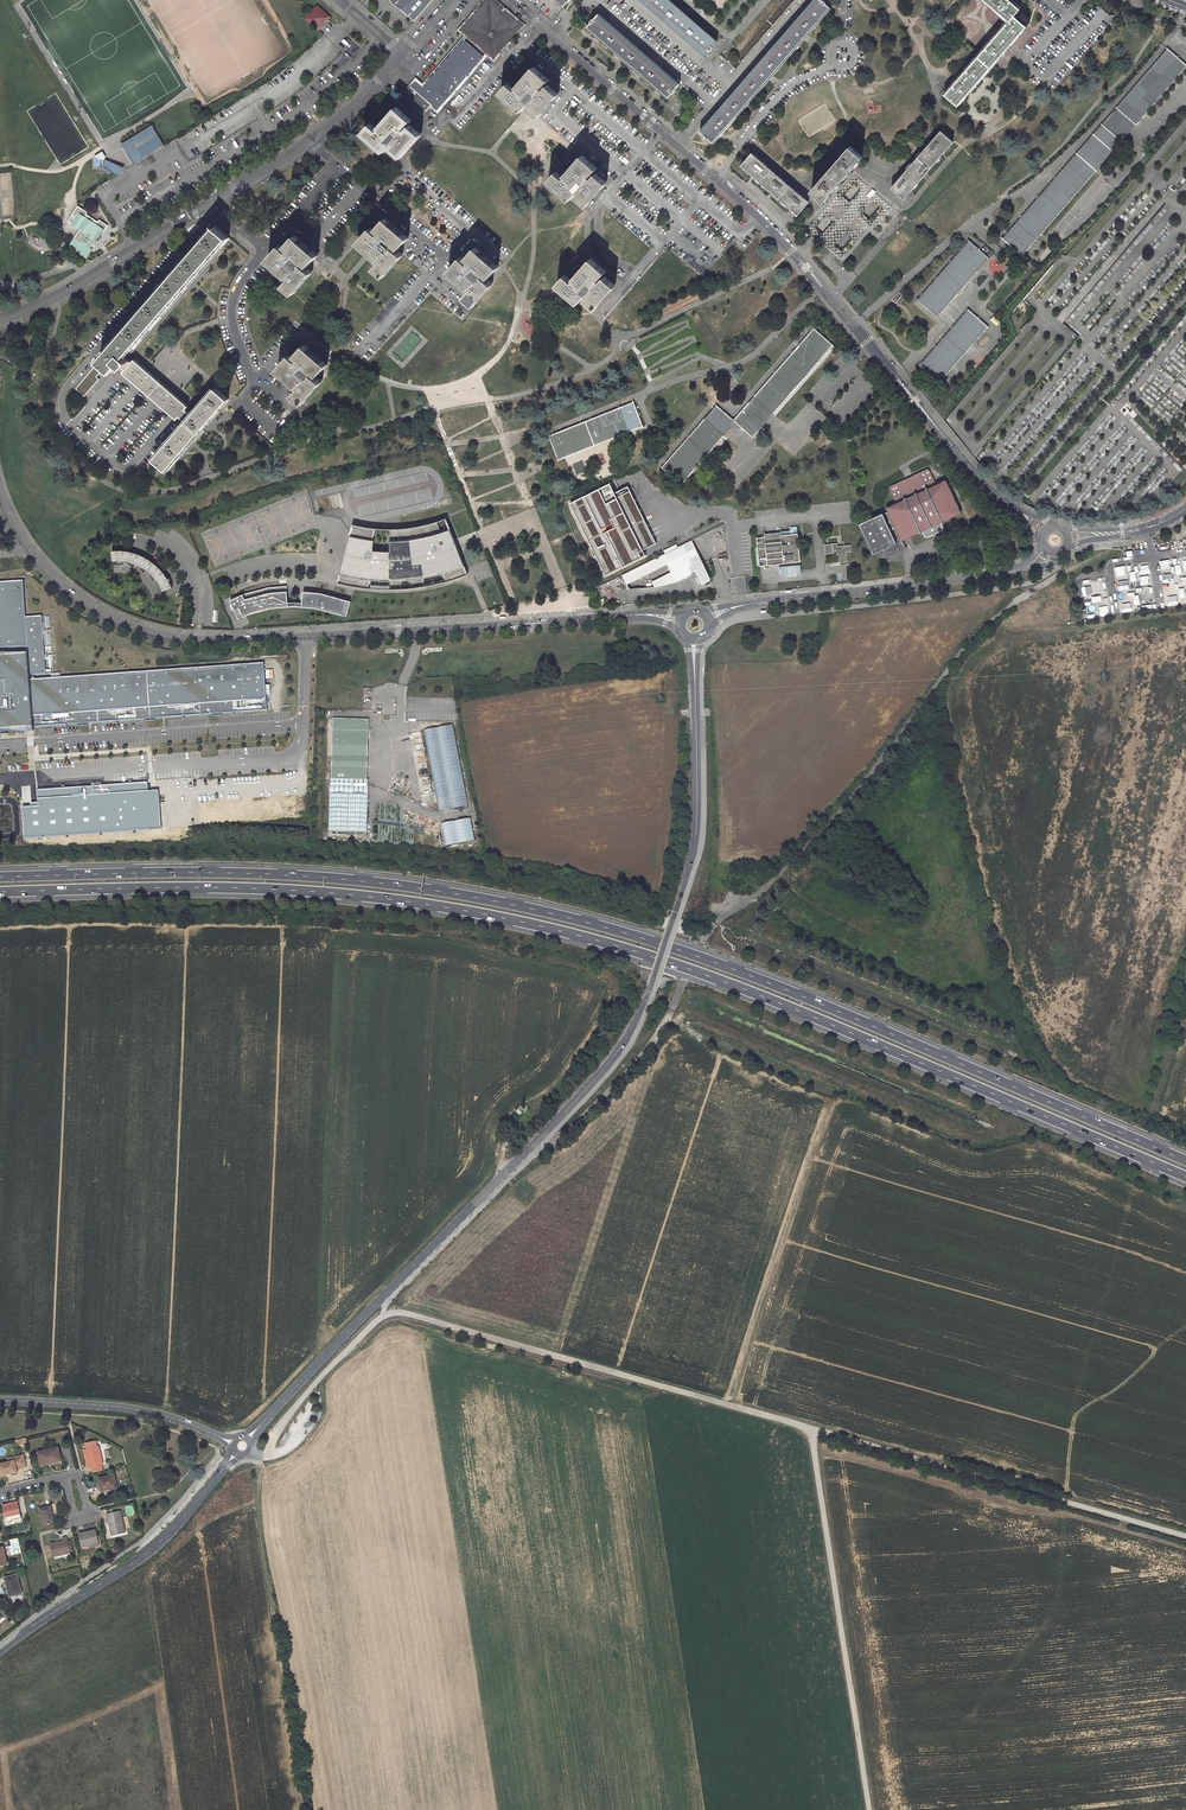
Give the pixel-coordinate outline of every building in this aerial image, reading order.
[(414,19),(431,0),(392,0),(414,19)] [(492,0),(485,0),(459,29),(470,39),(474,35),(467,29),(492,0)] [(523,26),(507,11),(494,0),(492,0),(467,29),(474,35),(470,39),(494,59),(523,26)] [(706,55),(718,41),(707,32),(689,16),(671,0),(642,0),(706,55)] [(824,0),(815,0),(702,132),(709,139),(711,137),(717,142),(723,135),(740,115),(759,93),(775,74),(792,55),(811,33),(828,13),(833,8),(828,3),(828,2),(826,0),(824,0)] [(1014,0),(987,0),(1009,19),(945,93),(957,104),(1025,25),(1013,15),(1021,5),(1014,0)] [(318,31),(330,18),(316,6),(305,19),(318,31)] [(680,84),(600,14),(596,18),(595,17),(591,21),(593,22),(588,28),(595,34),(614,50),(639,72),(661,91),(669,98),(674,92),(676,93),(679,90),(677,88),(680,84)] [(468,43),(420,96),(424,99),(472,46),(468,43)] [(472,46),(424,99),(420,96),(418,93),(406,107),(418,117),(430,104),(437,110),(484,58),(472,46)] [(1114,110),(1134,127),(1185,68),(1185,67),(1166,50),(1114,110)] [(549,79),(535,67),(517,86),(518,87),(517,89),(509,83),(501,93),(522,111),(530,102),(532,104),(529,108),(539,117),(559,94),(554,90),(549,85),(545,89),(543,87),(549,79)] [(406,107),(418,93),(414,90),(402,104),(406,107)] [(362,133),(385,152),(390,146),(394,142),(395,143),(391,148),(402,157),(423,133),(412,124),(409,128),(407,127),(413,120),(397,106),(380,126),(381,127),(380,129),(374,124),(372,122),(362,133)] [(1101,126),(1121,143),(1134,127),(1114,110),(1101,126)] [(153,125),(120,146),(124,149),(154,131),(153,125)] [(1091,137),(1111,154),(1121,143),(1101,126),(1091,137)] [(154,131),(124,149),(133,164),(163,146),(154,131)] [(955,142),(943,132),(894,188),(906,199),(916,188),(932,169),(948,150),(955,142)] [(1075,156),(1095,173),(1111,154),(1091,137),(1075,156)] [(865,157),(853,147),(814,192),(826,202),(832,195),(859,164),(865,157)] [(810,203),(753,153),(743,165),(750,172),(771,190),(792,209),(799,216),(810,203)] [(102,158),(106,158),(106,154),(96,154),(96,165),(102,165),(102,158)] [(598,168),(583,154),(565,175),(566,176),(564,178),(557,172),(549,181),(570,200),(578,190),(580,192),(577,196),(587,205),(607,183),(598,175),(597,173),(593,177),(592,176),(598,168)] [(1075,156),(1005,237),(1025,254),(1095,173),(1075,156)] [(119,169),(105,161),(103,166),(117,173),(119,169)] [(903,213),(857,172),(806,230),(814,237),(833,255),(844,265),(872,233),(880,240),(903,213)] [(0,175),(0,200),(1,221),(15,220),(12,174),(0,175)] [(95,241),(101,232),(102,232),(107,225),(98,220),(97,222),(85,215),(86,213),(76,207),(70,217),(75,220),(71,226),(79,231),(70,246),(72,248),(71,250),(75,252),(76,251),(80,253),(79,254),(87,259),(93,250),(90,248),(95,241)] [(409,238),(386,218),(377,229),(380,232),(378,234),(371,228),(358,244),(375,259),(377,261),(379,259),(381,261),(374,269),(384,277),(403,255),(394,247),(395,246),(400,249),(409,238)] [(212,234),(78,388),(86,395),(101,378),(98,376),(108,365),(115,370),(122,362),(129,368),(126,371),(180,418),(182,415),(188,420),(156,457),(161,462),(172,465),(230,398),(217,387),(195,413),(189,408),(195,400),(180,387),(157,367),(141,354),(135,361),(128,355),(231,237),(218,226),(212,234)] [(582,239),(583,228),(573,227),(572,238),(582,239)] [(317,255),(295,236),(286,247),(289,250),(288,252),(282,247),(280,245),(267,260),(287,278),(289,276),(291,278),(284,286),(294,294),(312,273),(302,265),(304,263),(308,267),(317,255)] [(58,242),(65,246),(68,242),(61,238),(58,242)] [(970,238),(919,297),(939,315),(990,256),(970,238)] [(499,267),(476,247),(467,259),(471,262),(469,264),(462,258),(448,273),(463,285),(469,290),(470,289),(471,290),(465,298),(475,306),(493,285),(483,277),(485,274),(490,278),(499,267)] [(606,272),(591,259),(574,279),(575,280),(574,282),(566,276),(558,286),(579,304),(587,294),(589,296),(585,300),(596,309),(616,287),(609,281),(605,277),(602,281),(600,280),(606,272)] [(989,324),(969,307),(921,363),(940,381),(989,324)] [(732,421),(736,424),(753,438),(833,346),(813,329),(732,421)] [(330,363),(307,343),(298,354),(302,358),(301,360),(295,355),(293,353),(280,368),(302,387),(297,393),(307,401),(324,380),(315,372),(317,370),(321,374),(330,363)] [(157,367),(180,387),(182,384),(159,365),(157,367)] [(643,423),(633,400),(549,434),(558,458),(643,423)] [(736,424),(732,421),(716,406),(661,469),(682,486),(736,424)] [(894,500),(893,501),(892,502),(889,503),(886,505),(886,506),(887,509),(882,511),(882,510),(859,522),(873,552),(881,548),(885,555),(904,545),(900,538),(920,528),(922,532),(924,534),(925,534),(927,534),(940,527),(942,525),(942,524),(940,519),(954,511),(957,510),(959,508),(957,504),(946,481),(944,478),(941,478),(937,481),(936,481),(934,480),(933,479),(929,470),(927,468),(925,467),(912,473),(914,476),(905,480),(903,477),(892,482),(890,484),(889,485),(889,488),(894,498),(894,500)] [(611,483),(571,503),(606,574),(646,554),(644,550),(657,543),(628,486),(615,493),(611,483)] [(357,525),(352,524),(338,582),(351,585),(361,586),(369,587),(369,577),(379,578),(390,578),(390,588),(395,588),(404,588),(412,587),(423,586),(424,585),(424,563),(435,561),(445,581),(456,577),(468,573),(446,517),(435,522),(422,525),(410,527),(400,528),(390,529),(382,529),(376,528),(365,527),(357,525)] [(800,559),(797,531),(757,536),(760,564),(800,559)] [(710,578),(691,542),(661,556),(664,563),(670,574),(664,577),(669,585),(675,583),(691,574),(690,572),(693,570),(701,583),(703,582),(704,583),(708,581),(707,580),(710,578)] [(851,551),(851,545),(837,547),(837,543),(824,545),(825,553),(834,553),(835,563),(847,561),(846,552),(851,551)] [(111,551),(112,561),(113,561),(116,561),(121,561),(128,562),(133,563),(136,564),(140,566),(144,568),(146,570),(150,573),(153,576),(156,579),(159,584),(161,587),(163,591),(172,588),(171,585),(170,582),(167,577),(162,571),(159,568),(155,564),(152,562),(148,559),(144,557),(140,555),(137,554),(132,553),(125,551),(119,551),(114,551),(111,551)] [(623,582),(664,563),(661,556),(619,575),(623,582)] [(1116,576),(1125,573),(1123,566),(1114,568),(1116,576)] [(654,588),(659,587),(665,586),(669,585),(664,577),(651,584),(654,588)] [(25,617),(23,581),(0,582),(0,647),(27,645),(25,617)] [(228,598),(235,620),(286,603),(344,615),(347,599),(301,590),(298,603),(285,600),(284,598),(285,595),(284,592),(285,588),(267,584),(228,598)] [(1090,584),(1081,586),(1083,593),(1091,592),(1090,584)] [(27,645),(28,654),(29,674),(46,673),(42,616),(25,617),(27,645)] [(33,727),(30,680),(29,674),(28,654),(0,656),(0,729),(33,727)] [(268,711),(265,664),(30,680),(33,727),(268,711)] [(371,719),(333,718),(332,779),(370,780),(371,719)] [(452,726),(425,731),(438,811),(466,806),(452,726)] [(369,833),(370,780),(332,779),(331,832),(369,833)] [(470,818),(442,824),(446,846),(475,841),(470,818)] [(62,1460),(59,1446),(38,1451),(41,1465),(62,1460)] [(103,1464),(99,1446),(86,1448),(90,1467),(103,1464)] [(14,1457),(15,1460),(9,1462),(0,1464),(0,1474),(0,1476),(18,1472),(17,1468),(27,1466),(24,1454),(14,1457)] [(118,1487),(115,1474),(99,1478),(102,1491),(118,1487)] [(21,1513),(18,1501),(3,1505),(6,1517),(21,1513)] [(55,1521),(51,1505),(40,1508),(43,1524),(55,1521)] [(125,1532),(121,1510),(107,1513),(112,1535),(125,1532)] [(20,1532),(29,1530),(28,1523),(19,1525),(20,1532)] [(99,1542),(96,1529),(79,1533),(82,1546),(99,1542)] [(71,1552),(67,1536),(63,1537),(63,1541),(55,1543),(55,1542),(51,1543),(54,1556),(71,1552)] [(21,1593),(17,1574),(5,1577),(10,1596),(21,1593)]
